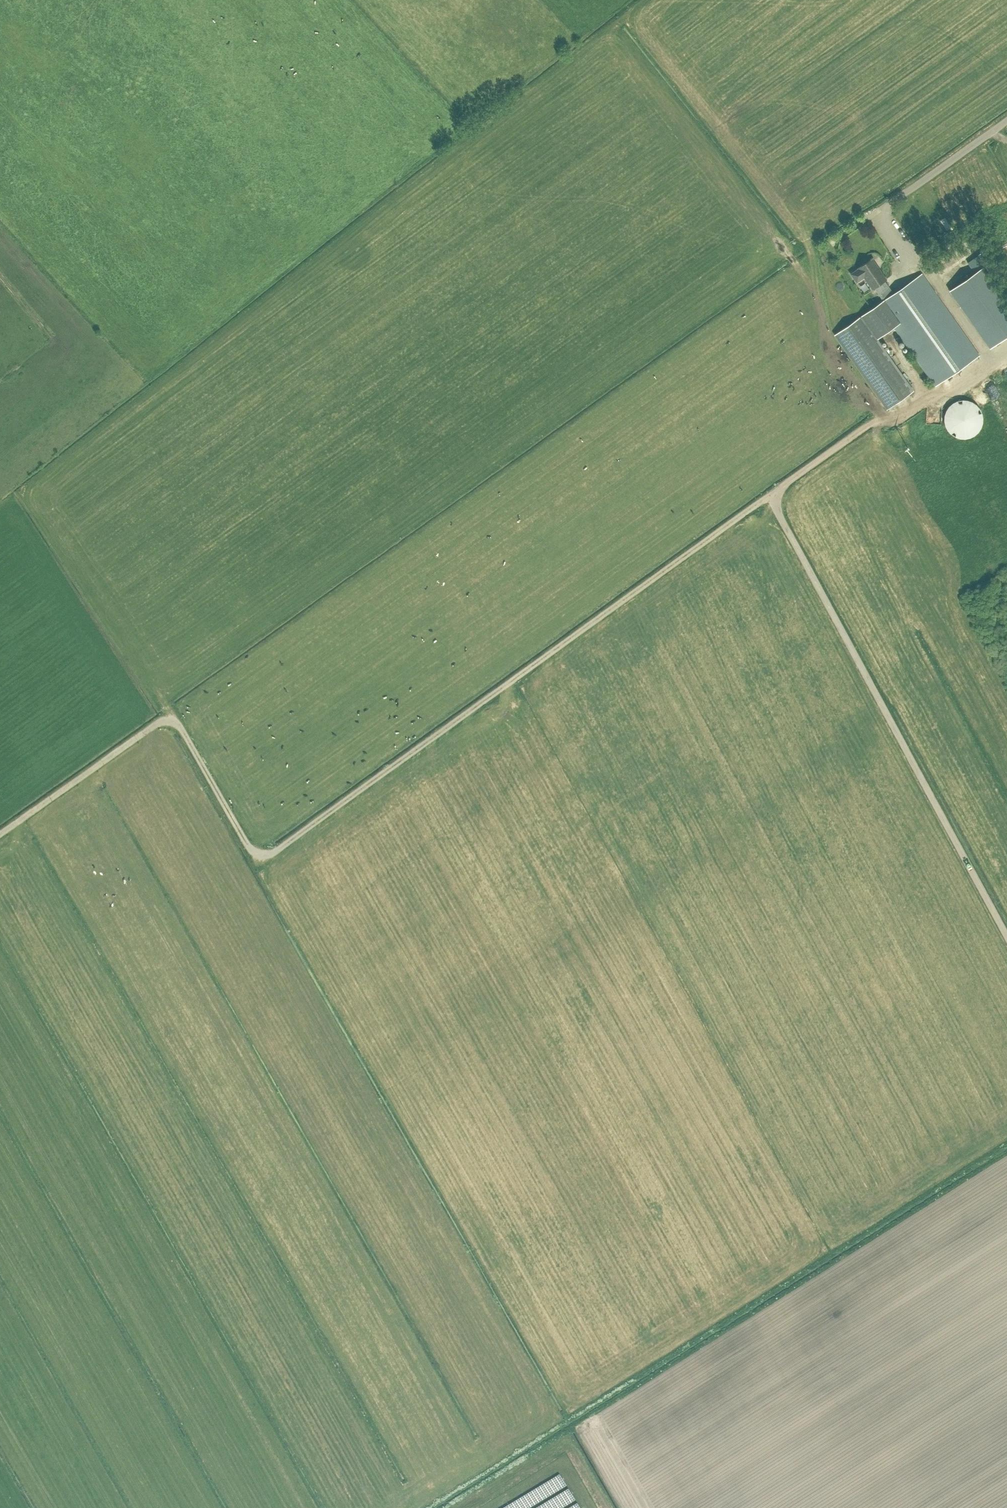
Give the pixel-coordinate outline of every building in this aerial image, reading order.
[(872,307),(867,310),(834,332),(885,408),(910,390),(875,338),(893,326),(933,385),(979,354),(938,297),(921,273),(894,293),(885,280),(887,278),(872,257),(858,267),(851,272),(856,281),(864,276),(872,288),(874,287),(882,300),(872,307)] [(949,290),(990,348),(1006,336),(1006,299),(983,266),(949,290)] [(961,399),(958,400),(956,401),(954,402),(951,404),(948,406),(947,408),(946,410),(945,412),(944,415),(944,417),(944,420),(944,422),(945,424),(946,426),(947,429),(949,431),(951,433),(953,435),(955,436),(957,437),(959,438),(961,438),(964,438),(966,438),(968,438),(970,437),(973,436),(975,435),(977,433),(978,432),(979,431),(981,428),(981,426),(982,424),(983,422),(983,419),(983,416),(982,413),(982,410),(980,408),(979,406),(977,404),(975,403),(973,402),(971,401),(969,400),(967,399),(964,399),(961,399)]
